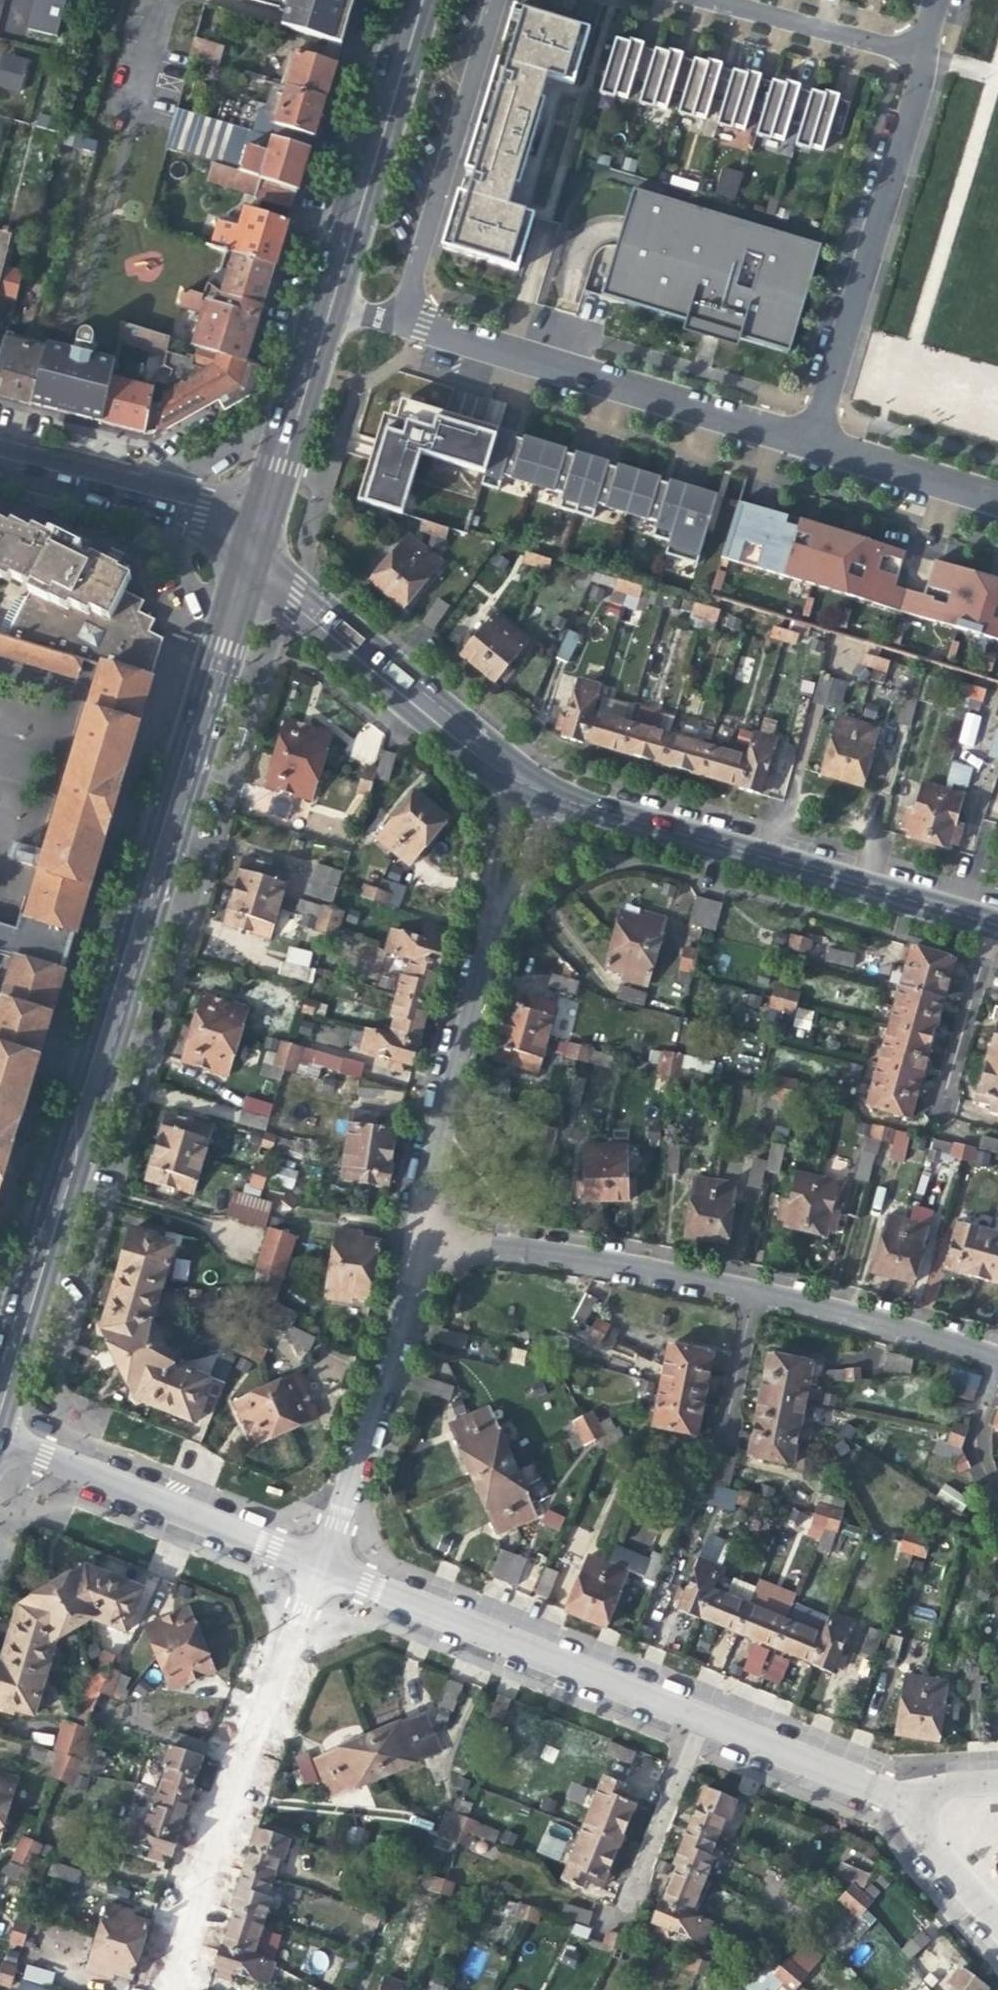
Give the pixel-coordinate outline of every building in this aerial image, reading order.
[(29,24),(58,30),(65,0),(35,0),(29,24)] [(328,42),(341,46),(352,6),(330,0),(288,0),(281,27),(328,42)] [(588,31),(513,9),(497,63),(506,66),(499,89),(490,86),(464,172),(473,174),(466,197),(458,194),(441,249),(516,272),(532,217),(507,209),(513,187),(518,188),(544,102),(539,101),(546,79),(572,86),(588,31)] [(194,40),(189,58),(211,65),(216,46),(194,40)] [(613,96),(625,99),(632,78),(641,48),(642,45),(630,41),(629,44),(615,40),(599,92),(613,96)] [(328,42),(323,62),(334,66),(341,46),(328,42)] [(0,57),(0,85),(18,90),(28,54),(2,47),(0,57)] [(645,50),(641,48),(632,78),(645,82),(654,52),(645,50)] [(653,106),(665,110),(671,89),(680,60),(681,55),(669,52),(668,55),(654,50),(654,52),(645,82),(639,102),(653,106)] [(296,53),(290,75),(287,88),(325,99),(334,66),(323,62),(296,53)] [(687,62),(680,60),(671,89),(683,93),(692,63),(687,62)] [(692,116),(704,120),(710,100),(719,70),(720,65),(708,62),(707,65),(693,60),(692,63),(683,93),(678,112),(692,116)] [(494,75),(490,86),(499,89),(506,66),(497,63),(494,75)] [(723,71),(719,70),(710,100),(723,104),(732,74),(723,71)] [(731,128),(743,131),(749,111),(758,81),(759,76),(747,73),(747,76),(733,72),(732,74),(723,104),(717,123),(731,128)] [(284,74),(280,86),(287,88),(290,75),(284,74)] [(763,82),(758,81),(749,111),(762,115),(771,84),(763,82)] [(770,138),(782,141),(788,121),(797,91),(799,87),(787,83),(786,86),(772,82),(771,84),(762,115),(756,134),(770,138)] [(273,84),(258,134),(310,149),(325,99),(287,88),(280,86),(273,84)] [(801,92),(797,91),(788,121),(801,125),(810,95),(801,92)] [(809,148),(821,152),(827,132),(836,102),(838,97),(826,94),(825,97),(811,93),(810,95),(801,125),(795,144),(809,148)] [(843,104),(836,102),(827,132),(840,136),(849,105),(843,104)] [(166,149),(213,164),(261,180),(297,191),(310,149),(258,134),(176,110),(172,128),(166,149)] [(207,182),(255,198),(261,180),(213,164),(207,182)] [(714,194),(733,199),(740,174),(722,169),(714,194)] [(473,174),(464,172),(461,183),(458,194),(466,197),(473,174)] [(297,191),(261,180),(255,198),(292,209),(297,191)] [(634,188),(601,296),(694,324),(740,337),(788,352),(820,244),(634,188)] [(209,247),(225,252),(274,268),(288,222),(251,210),(250,212),(245,210),(240,228),(218,221),(209,247)] [(221,295),(262,308),(274,268),(225,252),(220,270),(228,273),(221,295)] [(21,272),(7,268),(0,293),(0,298),(13,301),(21,272)] [(205,285),(221,295),(228,273),(220,270),(214,274),(211,273),(205,285)] [(203,315),(193,347),(246,363),(259,321),(217,308),(199,303),(201,295),(183,289),(177,307),(203,315)] [(259,321),(262,308),(221,295),(217,308),(259,321)] [(117,340),(164,358),(169,340),(121,322),(117,340)] [(740,337),(694,324),(692,333),(708,338),(737,346),(740,337)] [(77,332),(74,343),(89,346),(92,337),(88,331),(82,330),(77,332)] [(0,351),(0,397),(27,404),(41,351),(9,343),(11,336),(5,334),(0,351)] [(239,386),(246,363),(193,347),(169,340),(164,358),(161,368),(170,371),(165,394),(160,431),(239,386)] [(44,343),(41,351),(27,404),(99,421),(109,377),(112,361),(86,354),(72,351),(44,343)] [(86,354),(89,346),(74,343),(72,351),(86,354)] [(153,389),(109,377),(99,421),(149,433),(153,389)] [(696,507),(700,496),(667,485),(666,487),(665,492),(659,490),(604,474),(606,469),(606,467),(573,457),(572,459),(570,464),(510,445),(511,441),(512,438),(401,404),(396,421),(387,419),(380,444),(388,447),(382,465),(374,462),(361,504),(375,509),(389,513),(402,516),(421,455),(485,474),(481,486),(497,491),(502,477),(562,495),(558,509),(591,519),(595,506),(656,524),(651,538),(668,543),(665,555),(695,564),(711,512),(696,507)] [(516,442),(511,441),(510,445),(570,464),(572,459),(567,458),(563,456),(564,453),(522,440),(521,444),(516,442)] [(388,447),(380,444),(377,452),(374,462),(382,465),(388,447)] [(610,470),(606,469),(604,474),(659,490),(665,492),(666,487),(658,485),(659,481),(617,469),(616,472),(610,470)] [(700,496),(696,507),(711,512),(715,498),(707,495),(701,493),(700,496)] [(720,558),(997,642),(997,580),(986,577),(949,566),(934,561),(925,588),(928,589),(926,597),(892,587),(894,579),(897,580),(905,552),(891,548),(850,536),(819,526),(737,502),(720,558)] [(381,539),(389,513),(375,509),(367,535),(381,539)] [(97,561),(93,566),(90,570),(68,558),(73,548),(54,535),(51,539),(30,529),(27,532),(9,523),(7,527),(0,524),(0,573),(25,587),(20,598),(12,596),(0,616),(0,635),(65,654),(72,636),(79,623),(97,561)] [(421,531),(431,534),(434,526),(423,523),(421,531)] [(446,530),(434,526),(431,534),(443,538),(446,530)] [(377,588),(386,595),(423,549),(408,536),(370,582),(377,588)] [(439,562),(423,549),(386,595),(396,603),(401,608),(439,562)] [(522,562),(535,566),(537,557),(524,553),(522,562)] [(549,561),(537,557),(535,566),(546,570),(549,561)] [(72,636),(65,654),(79,659),(102,666),(149,680),(161,642),(147,634),(153,623),(136,614),(141,605),(121,593),(129,581),(97,561),(79,623),(95,632),(88,644),(72,636)] [(615,581),(612,590),(625,594),(628,585),(615,581)] [(639,588),(628,585),(625,594),(637,598),(639,588)] [(621,607),(625,594),(612,590),(609,603),(621,607)] [(633,610),(637,598),(625,594),(621,607),(633,610)] [(806,617),(812,600),(806,598),(801,616),(806,617)] [(420,625),(431,632),(447,608),(436,601),(420,625)] [(690,613),(702,616),(704,608),(693,604),(690,613)] [(716,611),(704,608),(702,616),(714,620),(716,611)] [(844,628),(849,611),(843,610),(838,627),(844,628)] [(460,657),(476,670),(511,627),(495,614),(474,640),(468,635),(464,641),(460,646),(466,650),(460,657)] [(898,645),(903,628),(898,626),(892,643),(898,645)] [(528,641),(511,627),(476,670),(493,683),(498,677),(504,681),(508,676),(512,671),(507,666),(528,641)] [(780,641),(783,631),(771,628),(768,637),(780,641)] [(795,635),(783,631),(780,641),(792,644),(795,635)] [(79,659),(65,654),(0,635),(0,653),(75,674),(79,659)] [(557,660),(568,665),(580,641),(569,635),(557,660)] [(952,661),(957,644),(951,642),(946,660),(952,661)] [(990,672),(995,655),(988,653),(983,670),(990,672)] [(860,664),(872,668),(875,659),(863,655),(860,664)] [(885,662),(875,659),(872,668),(883,672),(885,662)] [(28,910),(76,924),(149,680),(102,666),(28,910)] [(848,680),(820,673),(812,701),(840,709),(848,680)] [(924,673),(917,701),(931,705),(938,678),(924,673)] [(581,743),(582,741),(594,698),(597,689),(576,684),(565,718),(560,716),(558,722),(556,728),(562,731),(560,736),(581,743)] [(958,694),(968,697),(971,687),(962,685),(958,694)] [(982,691),(971,687),(968,697),(980,700),(982,691)] [(910,725),(917,701),(905,697),(897,721),(910,725)] [(976,711),(980,700),(968,697),(965,708),(976,711)] [(605,748),(621,753),(629,722),(633,709),(594,698),(582,741),(605,748)] [(973,748),(981,715),(966,712),(958,744),(973,748)] [(819,774),(840,780),(856,723),(835,716),(827,744),(819,774)] [(284,721),(274,754),(319,768),(329,736),(309,729),(284,721)] [(648,728),(629,722),(621,753),(640,758),(660,764),(668,735),(648,729),(648,728)] [(877,729),(856,723),(840,780),(861,786),(869,755),(877,729)] [(753,733),(746,757),(737,786),(737,789),(758,795),(760,788),(768,789),(770,782),(771,776),(764,775),(774,740),(753,733)] [(689,741),(668,735),(660,764),(676,768),(698,775),(708,744),(689,739),(689,741)] [(726,749),(708,744),(698,775),(716,780),(737,786),(746,757),(725,752),(726,749)] [(309,800),(319,768),(274,754),(269,770),(264,787),(309,800)] [(373,781),(387,785),(394,757),(381,754),(373,781)] [(949,764),(941,790),(961,795),(964,797),(972,770),(949,764)] [(362,768),(359,780),(370,783),(373,771),(362,768)] [(366,795),(370,783),(359,780),(356,791),(366,795)] [(905,837),(926,843),(941,790),(920,784),(911,816),(905,814),(903,821),(900,828),(907,830),(905,837)] [(951,828),(961,795),(941,790),(926,843),(945,848),(947,842),(954,844),(955,838),(958,830),(951,828)] [(377,840),(393,852),(431,807),(415,793),(377,840)] [(446,819),(431,807),(393,852),(408,866),(446,819)] [(238,873),(232,892),(277,906),(286,873),(242,860),(238,873)] [(313,864),(308,880),(333,888),(339,873),(313,864)] [(387,865),(382,881),(406,888),(411,873),(387,865)] [(308,882),(303,895),(329,903),(333,890),(308,882)] [(358,897),(371,901),(374,890),(362,886),(358,897)] [(387,895),(374,890),(371,901),(384,905),(387,895)] [(267,938),(277,906),(232,892),(227,911),(222,924),(267,938)] [(689,924),(702,927),(708,899),(696,896),(689,924)] [(721,902),(708,899),(702,927),(714,929),(721,902)] [(300,901),(297,912),(317,918),(321,907),(300,901)] [(331,910),(321,907),(317,918),(328,922),(331,910)] [(28,910),(20,938),(0,932),(0,955),(13,960),(0,1003),(0,1178),(50,1011),(76,924),(28,910)] [(340,913),(331,910),(328,922),(336,924),(340,913)] [(620,911),(612,939),(654,951),(663,919),(640,912),(639,917),(620,911)] [(293,925),(314,931),(317,918),(297,912),(293,925)] [(328,922),(317,918),(314,931),(324,934),(328,922)] [(333,937),(336,924),(328,922),(324,934),(333,937)] [(385,951),(410,958),(437,966),(441,953),(443,944),(436,943),(438,936),(425,932),(423,939),(391,929),(385,951)] [(786,947),(796,950),(799,939),(789,936),(786,947)] [(645,983),(654,951),(612,939),(604,967),(622,973),(621,976),(645,983)] [(808,941),(799,939),(796,950),(806,952),(808,941)] [(826,945),(823,958),(850,966),(853,952),(826,945)] [(909,946),(903,966),(946,978),(947,976),(952,959),(926,951),(909,946)] [(683,959),(694,963),(696,952),(686,950),(683,959)] [(402,978),(397,996),(427,1005),(433,982),(437,966),(410,958),(404,979),(402,978)] [(692,971),(694,963),(683,959),(681,968),(692,971)] [(793,961),(789,977),(784,991),(797,995),(805,965),(793,961)] [(282,963),(280,976),(305,981),(308,967),(282,963)] [(944,986),(946,978),(903,966),(898,987),(941,998),(944,986)] [(777,974),(774,989),(784,991),(789,977),(777,974)] [(549,976),(545,987),(571,994),(575,983),(549,976)] [(613,984),(610,996),(634,1003),(638,991),(613,984)] [(878,1004),(892,1008),(934,1020),(935,1017),(938,1008),(941,998),(898,987),(896,993),(882,990),(878,1004)] [(784,991),(774,989),(771,997),(782,1001),(784,991)] [(794,1004),(797,995),(784,991),(782,1001),(794,1004)] [(504,1010),(499,1026),(544,1040),(554,1006),(509,993),(504,1010)] [(196,1015),(191,1029),(235,1042),(245,1009),(201,996),(196,1015)] [(394,1017),(389,1037),(416,1044),(422,1022),(427,1005),(397,996),(391,1016),(394,1017)] [(768,1007),(780,1010),(782,1001),(771,997),(768,1007)] [(304,1000),(300,1012),(309,1014),(312,1003),(304,1000)] [(792,1013),(794,1004),(782,1001),(780,1010),(792,1013)] [(811,1033),(813,1009),(797,1008),(794,1032),(811,1033)] [(931,1031),(934,1020),(892,1008),(886,1029),(928,1041),(931,1031)] [(986,1055),(997,1058),(997,1012),(997,1013),(986,1055)] [(318,1043),(352,1044),(353,1026),(318,1025),(318,1043)] [(535,1072),(544,1040),(499,1026),(493,1046),(489,1059),(535,1072)] [(225,1075),(235,1042),(191,1029),(185,1048),(181,1062),(225,1075)] [(413,1059),(416,1044),(389,1037),(363,1029),(357,1051),(390,1060),(388,1067),(401,1070),(403,1063),(411,1066),(413,1059)] [(926,1049),(928,1041),(886,1029),(881,1047),(923,1059),(926,1049)] [(280,1042),(276,1054),(286,1057),(290,1045),(280,1042)] [(299,1048),(290,1045),(286,1057),(296,1060),(299,1048)] [(566,1058),(577,1060),(580,1047),(569,1045),(566,1058)] [(589,1049),(580,1047),(577,1060),(587,1062),(589,1049)] [(881,1047),(875,1067),(917,1080),(920,1070),(923,1059),(881,1047)] [(663,1053),(661,1064),(670,1066),(673,1054),(663,1053)] [(273,1065),(283,1068),(286,1057),(276,1054),(273,1065)] [(315,1066),(340,1073),(343,1061),(318,1054),(315,1066)] [(683,1056),(673,1054),(670,1066),(680,1068),(683,1056)] [(986,1055),(975,1094),(974,1099),(991,1104),(990,1108),(989,1112),(997,1114),(997,1058),(986,1055)] [(292,1071),(296,1060),(286,1057),(283,1068),(292,1071)] [(658,1076),(668,1078),(670,1066),(661,1064),(658,1076)] [(678,1080),(680,1068),(670,1066),(668,1078),(678,1080)] [(914,1089),(917,1080),(875,1067),(874,1070),(870,1087),(911,1100),(914,1089)] [(772,1078),(770,1087),(781,1089),(793,1092),(796,1082),(772,1078)] [(584,1083),(574,1080),(566,1104),(577,1108),(584,1083)] [(768,1097),(779,1099),(781,1089),(770,1087),(768,1097)] [(911,1102),(911,1100),(870,1087),(865,1106),(896,1116),(906,1118),(911,1102)] [(791,1101),(793,1092),(781,1089),(779,1099),(791,1101)] [(266,1116),(271,1099),(243,1090),(237,1107),(266,1116)] [(351,1112),(346,1146),(392,1154),(394,1142),(398,1119),(351,1112)] [(989,1112),(985,1127),(997,1130),(997,1114),(989,1112)] [(237,1113),(234,1125),(259,1132),(263,1120),(237,1113)] [(160,1131),(155,1147),(199,1160),(209,1128),(165,1114),(160,1131)] [(856,1140),(867,1144),(872,1126),(861,1124),(856,1140)] [(867,1144),(878,1145),(882,1129),(872,1126),(867,1144)] [(907,1134),(882,1129),(878,1145),(886,1147),(884,1158),(899,1162),(907,1134)] [(263,1134),(260,1145),(269,1148),(273,1136),(263,1134)] [(988,1153),(997,1155),(997,1140),(981,1136),(977,1150),(988,1153)] [(769,1143),(763,1170),(777,1172),(782,1146),(769,1143)] [(950,1156),(959,1158),(962,1147),(952,1145),(950,1156)] [(388,1177),(392,1154),(346,1146),(340,1180),(386,1187),(388,1177)] [(189,1194),(199,1160),(155,1147),(150,1164),(145,1181),(189,1194)] [(588,1201),(603,1201),(604,1147),(583,1147),(583,1180),(576,1180),(575,1194),(583,1194),(583,1201),(588,1201)] [(625,1147),(604,1147),(603,1201),(619,1201),(626,1201),(626,1193),(633,1193),(633,1179),(626,1180),(625,1147)] [(663,1147),(662,1157),(660,1175),(672,1175),(674,1148),(663,1147)] [(972,1149),(962,1147),(959,1158),(969,1160),(972,1149)] [(751,1159),(746,1186),(757,1187),(763,1161),(751,1159)] [(253,1166),(251,1175),(264,1178),(267,1170),(253,1166)] [(280,1166),(275,1183),(293,1188),(298,1171),(280,1166)] [(788,1227),(802,1231),(814,1177),(794,1173),(788,1200),(780,1197),(775,1218),(783,1220),(782,1226),(788,1227)] [(848,1199),(862,1203),(869,1177),(854,1173),(848,1199)] [(262,1188),(264,1178),(251,1175),(248,1184),(262,1188)] [(834,1182),(814,1177),(802,1231),(817,1234),(822,1235),(824,1228),(831,1230),(836,1210),(828,1208),(834,1182)] [(691,1239),(703,1240),(712,1182),(692,1179),(682,1237),(691,1239)] [(733,1185),(712,1182),(703,1240),(719,1243),(724,1244),(733,1185)] [(264,1228),(271,1203),(258,1200),(232,1192),(225,1216),(264,1228)] [(295,1201),(286,1194),(274,1210),(284,1217),(295,1201)] [(880,1276),(890,1279),(906,1221),(887,1216),(871,1273),(880,1276)] [(927,1227),(906,1221),(890,1279),(903,1283),(911,1285),(927,1227)] [(962,1275),(974,1279),(987,1233),(955,1224),(943,1270),(962,1275)] [(254,1270),(270,1275),(279,1278),(286,1259),(293,1237),(267,1229),(259,1253),(254,1270)] [(334,1230),(329,1263),(373,1271),(376,1253),(378,1242),(358,1239),(359,1234),(334,1230)] [(123,1253),(116,1277),(158,1290),(170,1249),(154,1243),(155,1239),(129,1231),(123,1253)] [(987,1233),(974,1279),(992,1284),(997,1285),(997,1236),(987,1233)] [(370,1288),(373,1271),(329,1263),(324,1298),(348,1302),(349,1297),(368,1299),(370,1288)] [(270,1275),(266,1288),(276,1291),(279,1278),(270,1275)] [(148,1324),(158,1290),(116,1277),(111,1292),(105,1311),(123,1317),(123,1321),(129,1322),(132,1320),(148,1324)] [(262,1300),(272,1303),(276,1291),(266,1288),(262,1300)] [(581,1293),(569,1317),(584,1325),(596,1300),(581,1293)] [(282,1308),(272,1303),(268,1314),(277,1318),(282,1308)] [(308,1320),(282,1308),(277,1318),(303,1331),(308,1320)] [(579,1334),(584,1325),(569,1317),(549,1308),(545,1317),(579,1334)] [(159,1345),(148,1324),(132,1320),(129,1322),(123,1321),(123,1317),(105,1311),(102,1321),(95,1327),(96,1337),(106,1339),(110,1347),(120,1365),(159,1345)] [(271,1331),(277,1318),(268,1314),(263,1326),(271,1331)] [(595,1320),(591,1329),(602,1334),(605,1326),(595,1320)] [(253,1322),(249,1332),(258,1336),(263,1326),(253,1322)] [(288,1327),(284,1338),(307,1349),(312,1338),(288,1327)] [(438,1328),(434,1343),(461,1349),(465,1335),(438,1328)] [(597,1343),(602,1334),(591,1329),(586,1338),(597,1343)] [(249,1332),(244,1343),(253,1347),(258,1336),(249,1332)] [(239,1355),(248,1359),(253,1347),(244,1343),(239,1355)] [(143,1400),(149,1403),(158,1379),(170,1365),(159,1345),(120,1365),(125,1376),(133,1393),(130,1399),(136,1403),(143,1400)] [(667,1345),(663,1365),(705,1373),(708,1363),(710,1354),(667,1345)] [(261,1350),(253,1347),(248,1359),(256,1362),(261,1350)] [(224,1382),(234,1358),(220,1353),(210,1377),(224,1382)] [(884,1355),(882,1368),(908,1371),(909,1358),(884,1355)] [(765,1366),(763,1376),(806,1384),(810,1365),(767,1356),(765,1366)] [(205,1379),(170,1365),(158,1379),(149,1403),(168,1410),(193,1420),(203,1397),(199,1396),(205,1379)] [(703,1384),(705,1373),(663,1365),(659,1385),(701,1394),(703,1384)] [(847,1381),(858,1380),(859,1369),(848,1369),(847,1381)] [(952,1369),(948,1382),(944,1394),(971,1402),(978,1377),(952,1369)] [(297,1374),(264,1388),(283,1430),(315,1416),(309,1402),(297,1374)] [(761,1385),(759,1396),(802,1405),(806,1384),(763,1376),(761,1385)] [(424,1380),(419,1395),(447,1403),(452,1389),(424,1380)] [(698,1406),(701,1394),(659,1385),(655,1405),(697,1413),(698,1406)] [(252,1444),(283,1430),(264,1388),(233,1402),(243,1426),(252,1444)] [(798,1425),(802,1405),(759,1396),(757,1406),(755,1416),(798,1425)] [(694,1424),(697,1413),(655,1405),(651,1426),(692,1435),(694,1424)] [(601,1408),(589,1413),(594,1424),(606,1418),(601,1408)] [(478,1413),(466,1418),(489,1470),(510,1462),(487,1409),(478,1413)] [(594,1424),(589,1413),(581,1418),(586,1428),(594,1424)] [(794,1445),(798,1425),(755,1416),(752,1429),(751,1436),(794,1445)] [(453,1438),(471,1478),(489,1470),(466,1418),(448,1426),(453,1438)] [(572,1422),(577,1433),(586,1428),(581,1418),(572,1422)] [(618,1440),(606,1418),(594,1424),(601,1435),(592,1440),(598,1450),(601,1451),(618,1440)] [(601,1435),(594,1424),(586,1428),(592,1440),(601,1435)] [(953,1424),(950,1434),(962,1437),(966,1427),(953,1424)] [(583,1444),(592,1440),(586,1428),(577,1433),(583,1444)] [(947,1443),(959,1447),(962,1437),(950,1434),(947,1443)] [(790,1465),(794,1445),(751,1436),(749,1445),(747,1456),(790,1465)] [(958,1472),(968,1469),(962,1457),(953,1461),(958,1472)] [(733,1460),(719,1458),(717,1470),(714,1484),(728,1487),(733,1460)] [(623,1471),(633,1474),(636,1462),(627,1459),(623,1471)] [(533,1516),(510,1462),(489,1470),(513,1524),(523,1520),(533,1516)] [(633,1474),(641,1477),(646,1465),(636,1462),(633,1474)] [(655,1467),(646,1465),(641,1477),(650,1479),(655,1467)] [(494,1532),(513,1524),(489,1470),(471,1478),(489,1520),(494,1532)] [(943,1484),(937,1499),(959,1509),(966,1494),(943,1484)] [(734,1504),(745,1507),(749,1496),(738,1493),(734,1504)] [(758,1499),(749,1496),(745,1507),(755,1510),(758,1499)] [(818,1508),(815,1516),(826,1520),(838,1523),(841,1514),(818,1508)] [(547,1510),(541,1524),(559,1531),(565,1517),(547,1510)] [(812,1527),(823,1530),(826,1520),(815,1516),(812,1527)] [(835,1533),(838,1523),(826,1520),(823,1530),(835,1533)] [(904,1532),(901,1542),(914,1546),(924,1550),(928,1539),(904,1532)] [(898,1551),(910,1555),(914,1546),(901,1542),(898,1551)] [(921,1559),(924,1550),(914,1546),(910,1555),(921,1559)] [(490,1576),(504,1580),(512,1554),(499,1550),(490,1576)] [(525,1559),(512,1554),(504,1580),(516,1584),(525,1559)] [(653,1584),(664,1559),(651,1554),(642,1579),(653,1584)] [(997,1569),(997,1557),(994,1555),(990,1566),(997,1569)] [(565,1611),(584,1619),(606,1564),(588,1556),(575,1588),(565,1611)] [(697,1619),(698,1616),(710,1587),(719,1565),(700,1557),(686,1590),(679,1588),(673,1602),(680,1604),(678,1610),(697,1619)] [(73,1626),(89,1617),(89,1595),(98,1573),(92,1571),(89,1563),(79,1563),(77,1572),(62,1580),(52,1586),(73,1626)] [(625,1571),(606,1564),(584,1619),(603,1627),(611,1607),(625,1571)] [(559,1571),(546,1567),(536,1593),(549,1597),(559,1571)] [(113,1579),(98,1573),(89,1595),(89,1617),(95,1619),(125,1631),(141,1590),(113,1579)] [(52,1638),(73,1626),(52,1586),(26,1601),(18,1600),(11,1610),(16,1614),(12,1627),(29,1632),(36,1627),(39,1634),(52,1638)] [(730,1595),(710,1587),(698,1616),(717,1624),(735,1631),(746,1604),(729,1597),(730,1595)] [(765,1611),(746,1604),(735,1631),(756,1640),(774,1648),(786,1618),(766,1610),(765,1611)] [(145,1627),(157,1659),(201,1642),(201,1640),(187,1609),(178,1613),(145,1627)] [(834,1612),(824,1636),(813,1664),(812,1667),(831,1674),(833,1667),(840,1670),(846,1656),(839,1653),(852,1619),(834,1612)] [(807,1627),(786,1618),(774,1648),(792,1655),(813,1664),(824,1636),(806,1628),(807,1627)] [(41,1675),(52,1638),(39,1634),(36,1627),(29,1632),(12,1627),(7,1644),(2,1662),(41,1675)] [(877,1658),(885,1633),(874,1630),(865,1653),(877,1658)] [(214,1672),(201,1642),(157,1659),(171,1691),(196,1680),(214,1672)] [(769,1651),(754,1646),(745,1671),(761,1676),(769,1651)] [(103,1653),(98,1664),(109,1669),(112,1663),(114,1659),(103,1653)] [(793,1660),(778,1655),(769,1680),(784,1686),(793,1660)] [(41,1675),(2,1662),(0,1667),(0,1712),(9,1714),(10,1709),(29,1715),(41,1675)] [(98,1664),(93,1674),(104,1679),(109,1669),(98,1664)] [(117,1672),(109,1669),(104,1679),(112,1684),(117,1672)] [(95,1699),(100,1687),(104,1679),(93,1674),(84,1694),(95,1699)] [(904,1735),(915,1737),(925,1679),(905,1675),(895,1734),(904,1735)] [(109,1692),(112,1684),(104,1679),(100,1687),(109,1692)] [(946,1682),(925,1679),(915,1737),(925,1739),(936,1741),(946,1682)] [(454,1713),(462,1686),(446,1682),(439,1708),(454,1713)] [(84,1694),(75,1713),(86,1718),(95,1699),(84,1694)] [(501,1728),(512,1700),(499,1695),(488,1723),(501,1728)] [(75,1713),(69,1726),(81,1729),(86,1718),(75,1713)] [(411,1717),(369,1735),(377,1754),(429,1732),(421,1713),(411,1717)] [(53,1751),(59,1753),(69,1757),(78,1760),(87,1731),(81,1729),(69,1726),(62,1723),(57,1740),(53,1751)] [(178,1732),(173,1748),(201,1757),(206,1741),(178,1732)] [(429,1732),(377,1754),(384,1773),(425,1756),(437,1751),(429,1732)] [(314,1758),(322,1777),(377,1754),(369,1735),(321,1755),(314,1758)] [(633,1765),(638,1752),(610,1741),(605,1754),(633,1765)] [(194,1777),(201,1757),(173,1748),(170,1746),(163,1765),(167,1766),(160,1787),(188,1797),(194,1777)] [(28,1748),(24,1760),(49,1768),(52,1754),(28,1748)] [(54,1763),(64,1768),(69,1757),(59,1753),(54,1763)] [(341,1792),(384,1773),(377,1754),(322,1777),(330,1796),(341,1792)] [(304,1785),(317,1780),(306,1755),(294,1760),(304,1785)] [(73,1771),(78,1760),(69,1757),(64,1768),(73,1771)] [(50,1775),(60,1780),(64,1768),(54,1763),(50,1775)] [(68,1783),(73,1771),(64,1768),(60,1780),(68,1783)] [(5,1813),(15,1780),(0,1776),(0,1811),(5,1813)] [(603,1777),(582,1829),(619,1843),(638,1799),(622,1792),(623,1789),(624,1785),(603,1777)] [(182,1814),(188,1797),(160,1787),(154,1807),(150,1806),(144,1826),(175,1835),(182,1814)] [(690,1820),(687,1827),(714,1838),(722,1818),(726,1820),(734,1801),(703,1788),(690,1820)] [(424,1831),(428,1819),(406,1811),(401,1822),(424,1831)] [(465,1822),(455,1818),(452,1828),(460,1832),(465,1822)] [(177,1836),(175,1835),(144,1826),(124,1819),(118,1840),(148,1850),(145,1857),(153,1859),(160,1861),(163,1855),(170,1857),(177,1836)] [(424,1831),(447,1840),(452,1828),(428,1819),(424,1831)] [(465,1822),(460,1832),(456,1843),(466,1847),(475,1826),(465,1822)] [(672,1864),(677,1866),(703,1877),(711,1857),(707,1856),(714,1838),(687,1827),(683,1837),(672,1864)] [(447,1840),(456,1843),(460,1832),(452,1828),(447,1840)] [(251,1842),(243,1868),(271,1876),(276,1859),(280,1860),(286,1838),(255,1829),(251,1842)] [(604,1880),(619,1843),(582,1829),(562,1879),(582,1887),(583,1884),(584,1881),(600,1888),(604,1880)] [(16,1850),(25,1854),(31,1842),(22,1838),(16,1850)] [(40,1846),(31,1842),(25,1854),(34,1858),(40,1846)] [(29,1868),(34,1858),(25,1854),(20,1865),(29,1868)] [(41,1861),(34,1858),(29,1868),(26,1879),(35,1882),(41,1861)] [(81,1859),(77,1873),(104,1880),(107,1866),(81,1859)] [(25,1884),(26,1879),(29,1868),(20,1865),(5,1861),(0,1877),(25,1884)] [(840,1864),(834,1877),(861,1888),(867,1875),(840,1864)] [(73,1885),(77,1873),(51,1866),(47,1878),(73,1885)] [(705,1878),(703,1877),(677,1866),(665,1893),(661,1904),(687,1915),(695,1896),(698,1897),(705,1878)] [(231,1908),(234,1909),(261,1917),(268,1898),(265,1897),(271,1876),(243,1868),(238,1886),(231,1908)] [(427,1891),(437,1894),(441,1882),(431,1879),(427,1891)] [(449,1885),(441,1882),(437,1894),(445,1897),(449,1885)] [(852,1886),(845,1894),(854,1901),(860,1894),(852,1886)] [(839,1901),(848,1909),(854,1901),(845,1894),(839,1901)] [(870,1902),(860,1894),(854,1901),(863,1909),(870,1902)] [(569,1895),(565,1908),(589,1918),(594,1905),(569,1895)] [(857,1917),(863,1909),(854,1901),(848,1909),(857,1917)] [(710,1924),(687,1915),(661,1904),(656,1902),(649,1922),(656,1925),(654,1928),(653,1931),(667,1936),(670,1931),(701,1943),(710,1924)] [(107,1904),(96,1938),(139,1952),(148,1924),(135,1920),(128,1917),(130,1911),(107,1904)] [(370,1904),(367,1913),(378,1917),(382,1908),(370,1904)] [(514,1918),(523,1921),(527,1910),(517,1906),(514,1918)] [(250,1955),(261,1917),(234,1909),(228,1929),(222,1947),(250,1955)] [(536,1912),(527,1910),(523,1921),(532,1924),(536,1912)] [(375,1927),(378,1917),(367,1913),(363,1922),(375,1927)] [(29,1914),(26,1925),(23,1935),(20,1944),(16,1956),(12,1968),(10,1978),(47,1988),(50,1978),(23,1970),(39,1917),(29,1914)] [(14,1921),(11,1931),(23,1935),(26,1925),(14,1921)] [(43,1953),(60,1958),(68,1930),(51,1925),(43,1953)] [(8,1941),(20,1944),(23,1935),(11,1931),(8,1941)] [(899,1948),(907,1959),(927,1942),(917,1931),(899,1948)] [(599,1944),(609,1948),(613,1936),(602,1933),(599,1944)] [(622,1939),(613,1936),(609,1948),(619,1951),(622,1939)] [(110,1973),(129,1980),(139,1952),(96,1938),(86,1970),(108,1978),(110,1973)] [(273,1962),(250,1955),(222,1947),(219,1946),(212,1967),(219,1969),(218,1977),(222,1978),(230,1980),(232,1973),(265,1983),(273,1962)] [(4,1952),(0,1965),(12,1968),(16,1956),(4,1952)] [(686,1971),(695,1974),(698,1963),(689,1960),(686,1971)] [(787,1961),(781,1968),(790,1977),(796,1968),(787,1961)] [(708,1967),(698,1963),(695,1974),(705,1977),(708,1967)] [(0,1965),(0,1966),(0,1975),(10,1978),(12,1968),(0,1965)] [(774,1976),(783,1984),(790,1977),(781,1968),(774,1976)] [(805,1976),(796,1968),(790,1977),(799,1984),(805,1976)] [(948,1989),(984,1989),(985,1988),(959,1969),(946,1986),(949,1988),(948,1989)] [(127,1985),(129,1980),(110,1973),(108,1978),(119,1982),(127,1985)] [(10,1978),(0,1975),(0,1985),(7,1987),(10,1978)] [(799,1984),(790,1977),(783,1984),(789,1989),(793,1989),(799,1984)] [(403,1985),(384,1979),(380,1989),(402,1989),(403,1985)]
